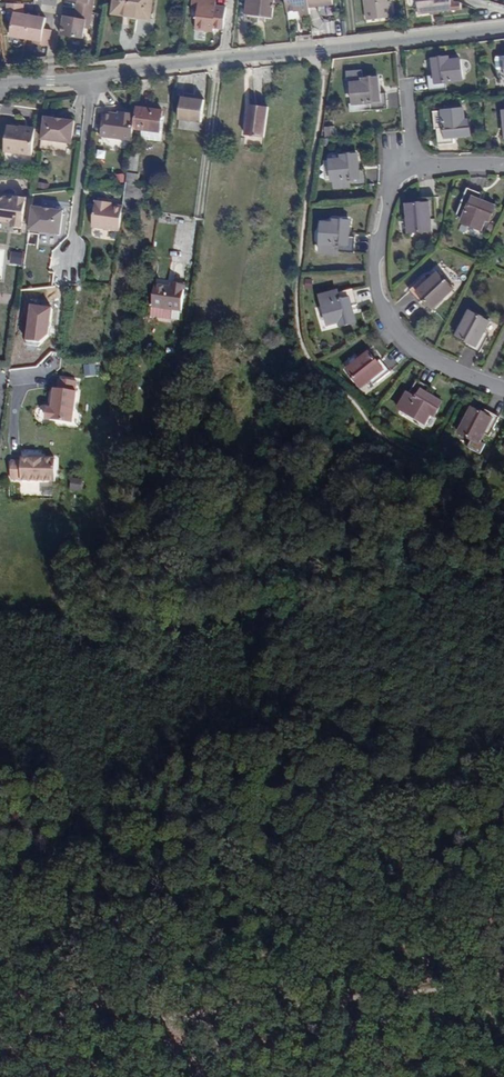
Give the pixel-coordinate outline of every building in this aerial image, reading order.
[(92,13),(94,4),(88,4),(89,0),(68,0),(67,1),(78,3),(76,10),(92,13)] [(112,10),(131,13),(131,16),(149,19),(153,0),(114,0),(112,10)] [(212,0),(193,0),(193,6),(198,7),(195,28),(213,31),(214,19),(223,20),(225,5),(216,4),(211,3),(212,0)] [(246,12),(273,15),(275,0),(248,0),(246,12)] [(287,11),(299,10),(300,15),(310,14),(309,8),(308,0),(286,0),(287,11)] [(366,19),(389,17),(387,0),(364,0),(366,19)] [(416,14),(450,10),(449,0),(415,0),(416,14)] [(15,12),(12,36),(27,39),(31,14),(22,13),(23,3),(7,3),(6,10),(15,12)] [(91,21),(92,13),(76,10),(75,18),(70,17),(65,16),(61,35),(82,39),(84,27),(85,20),(91,21)] [(31,14),(27,39),(33,40),(42,42),(41,44),(49,46),(52,29),(45,28),(47,17),(39,16),(31,14)] [(335,21),(318,23),(318,32),(336,31),(335,21)] [(448,57),(433,59),(435,75),(428,75),(430,90),(445,89),(445,82),(462,80),(459,60),(448,61),(448,57)] [(339,68),(341,58),(333,58),(332,67),(339,68)] [(380,93),(378,76),(363,77),(363,81),(352,82),(354,103),(357,103),(357,110),(387,107),(386,92),(380,93)] [(204,98),(182,95),(179,118),(201,121),(204,98)] [(262,137),(266,106),(247,104),(243,134),(262,137)] [(162,110),(136,107),(134,117),(133,128),(144,129),(142,138),(161,141),(165,117),(161,117),(162,110)] [(463,109),(443,111),(444,127),(436,128),(438,144),(454,143),(453,136),(470,135),(469,119),(464,120),(463,109)] [(133,128),(134,117),(123,116),(123,119),(117,118),(103,116),(100,140),(131,144),(133,128)] [(74,125),(43,121),(41,143),(71,147),(74,125)] [(7,130),(3,155),(31,159),(35,133),(25,131),(25,134),(19,133),(20,132),(19,132),(7,130)] [(130,151),(127,172),(136,173),(139,152),(130,151)] [(343,157),(330,159),(332,179),(334,179),(335,187),(366,184),(365,168),(359,169),(358,152),(343,154),(343,157)] [(332,179),(330,159),(323,159),(325,180),(332,179)] [(481,193),(467,187),(461,202),(462,202),(456,215),(462,218),(461,221),(481,229),(485,218),(488,220),(494,205),(479,199),(481,193)] [(124,196),(122,207),(129,208),(130,197),(124,196)] [(428,231),(427,218),(427,214),(435,214),(434,197),(418,198),(419,202),(407,203),(409,232),(428,231)] [(0,200),(0,225),(11,226),(10,230),(21,231),(26,201),(15,200),(14,203),(8,203),(8,201),(0,200)] [(106,205),(95,203),(91,229),(118,233),(122,209),(111,208),(105,207),(106,205)] [(32,210),(29,233),(60,237),(63,214),(53,212),(42,211),(32,210)] [(334,222),(322,221),(320,242),(338,243),(337,251),(353,252),(354,236),(348,235),(349,219),(334,218),(334,222)] [(8,263),(21,265),(23,253),(10,251),(8,263)] [(439,273),(431,281),(428,284),(422,277),(409,290),(420,301),(423,298),(431,307),(452,286),(439,273)] [(428,284),(431,281),(425,275),(422,277),(428,284)] [(171,287),(155,285),(152,306),(181,310),(185,284),(172,282),(171,287)] [(356,304),(352,289),(337,292),(339,300),(323,304),(327,324),(338,322),(339,325),(354,322),(350,305),(356,304)] [(50,337),(53,309),(28,304),(23,341),(29,348),(40,346),(50,337)] [(478,352),(487,336),(480,333),(482,329),(487,319),(470,309),(456,335),(467,340),(465,344),(478,352)] [(359,385),(368,378),(371,375),(376,382),(389,371),(379,359),(376,361),(368,351),(346,369),(359,385)] [(94,364),(84,364),(84,375),(94,375),(94,364)] [(371,375),(368,378),(373,384),(376,382),(371,375)] [(430,388),(416,380),(409,394),(407,392),(398,408),(425,422),(430,413),(434,415),(441,402),(427,394),(430,388)] [(50,421),(74,424),(78,393),(76,393),(78,383),(60,381),(59,391),(56,391),(54,411),(51,411),(49,413),(48,419),(50,421)] [(476,442),(482,431),(484,427),(491,431),(499,415),(485,408),(483,412),(472,406),(459,432),(476,442)] [(59,482),(59,459),(45,458),(33,459),(25,458),(25,461),(15,461),(15,481),(26,480),(26,482),(59,482)]
